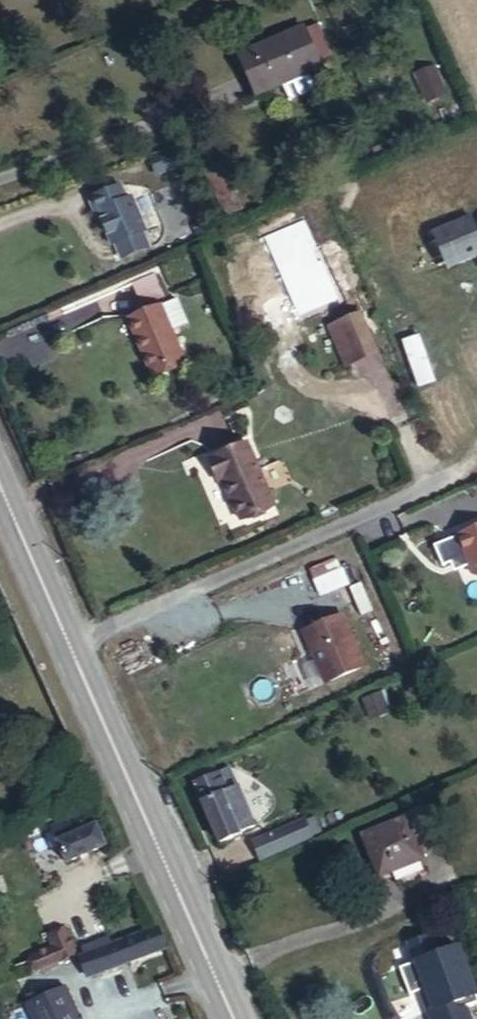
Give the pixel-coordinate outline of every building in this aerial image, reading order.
[(300,28),(231,57),(248,97),(273,87),(278,97),(283,99),(305,90),(308,85),(303,75),(317,69),(300,28)] [(412,70),(422,103),(448,95),(437,62),(412,70)] [(150,148),(124,158),(130,174),(156,165),(150,148)] [(95,186),(63,199),(72,219),(75,218),(78,224),(87,246),(89,245),(118,233),(121,231),(106,197),(101,199),(95,186)] [(443,268),(476,256),(476,227),(475,228),(470,213),(428,228),(443,268)] [(431,271),(441,266),(426,230),(416,234),(431,271)] [(118,233),(89,245),(96,259),(124,247),(118,233)] [(475,274),(470,260),(465,262),(470,276),(475,274)] [(164,323),(154,298),(107,318),(130,372),(165,358),(153,328),(164,323)] [(342,318),(312,331),(328,370),(358,357),(342,318)] [(399,339),(416,387),(435,381),(418,333),(399,339)] [(193,459),(211,502),(247,487),(228,444),(193,459)] [(247,487),(211,502),(220,522),(256,507),(247,487)] [(441,539),(455,575),(463,578),(476,572),(476,524),(441,539)] [(305,632),(323,675),(334,679),(365,665),(344,615),(305,632)] [(368,718),(389,710),(381,691),(360,699),(368,718)] [(221,752),(204,759),(215,784),(232,777),(221,752)] [(215,784),(204,759),(180,769),(206,828),(246,810),(232,777),(215,784)] [(408,850),(390,811),(345,830),(360,869),(408,850)] [(232,861),(288,835),(279,815),(224,839),(232,861)] [(77,833),(37,851),(50,884),(90,865),(77,833)] [(140,944),(138,938),(63,971),(74,995),(150,960),(140,944)] [(30,958),(9,970),(15,985),(58,967),(46,940),(26,949),(30,958)] [(11,1018),(57,1018),(50,1002),(11,1018)]
